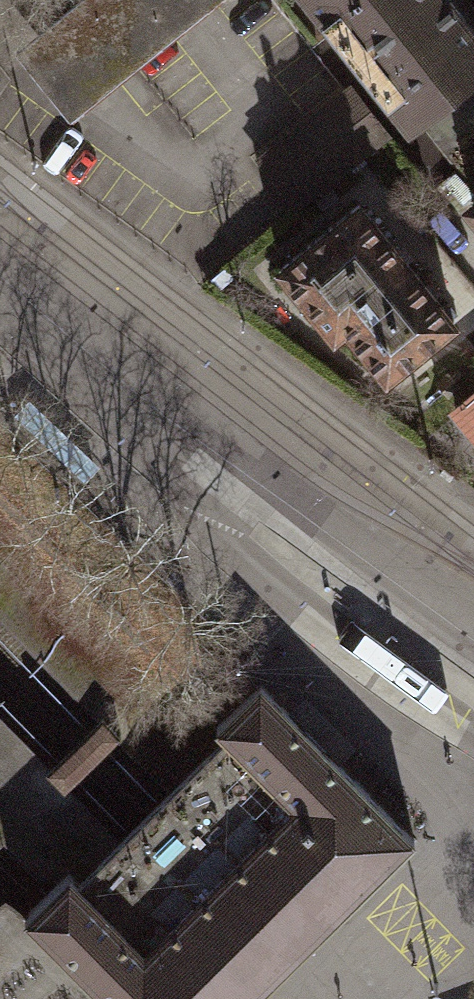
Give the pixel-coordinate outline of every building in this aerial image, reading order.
[(215,0),(73,0),(14,48),(69,116),(204,9),(215,0)] [(450,0),(312,0),(410,122),(417,116),(468,75),(473,71),(473,30),(450,0)] [(458,167),(473,155),(473,83),(468,75),(417,116),(458,167)] [(389,136),(350,86),(258,157),(297,207),(389,136)] [(458,167),(473,187),(473,155),(458,167)] [(386,376),(454,321),(359,203),(280,267),(334,334),(346,325),(386,376)] [(473,433),(473,394),(455,408),(473,433)] [(98,716),(117,735),(172,794),(227,740),(216,730),(220,726),(98,604),(0,505),(0,617),(98,716)] [(23,921),(101,998),(257,998),(290,966),(417,840),(340,763),(329,752),(300,723),(289,712),(262,684),(220,726),(216,730),(227,740),(172,794),(125,841),(80,886),(69,875),(57,887),(23,921)] [(356,746),(306,695),(289,712),(340,763),(356,746)] [(64,787),(68,783),(117,735),(121,730),(103,712),(98,716),(50,764),(46,768),(64,787)] [(0,714),(0,836),(57,887),(69,875),(80,886),(125,841),(68,783),(50,764),(0,714)]
